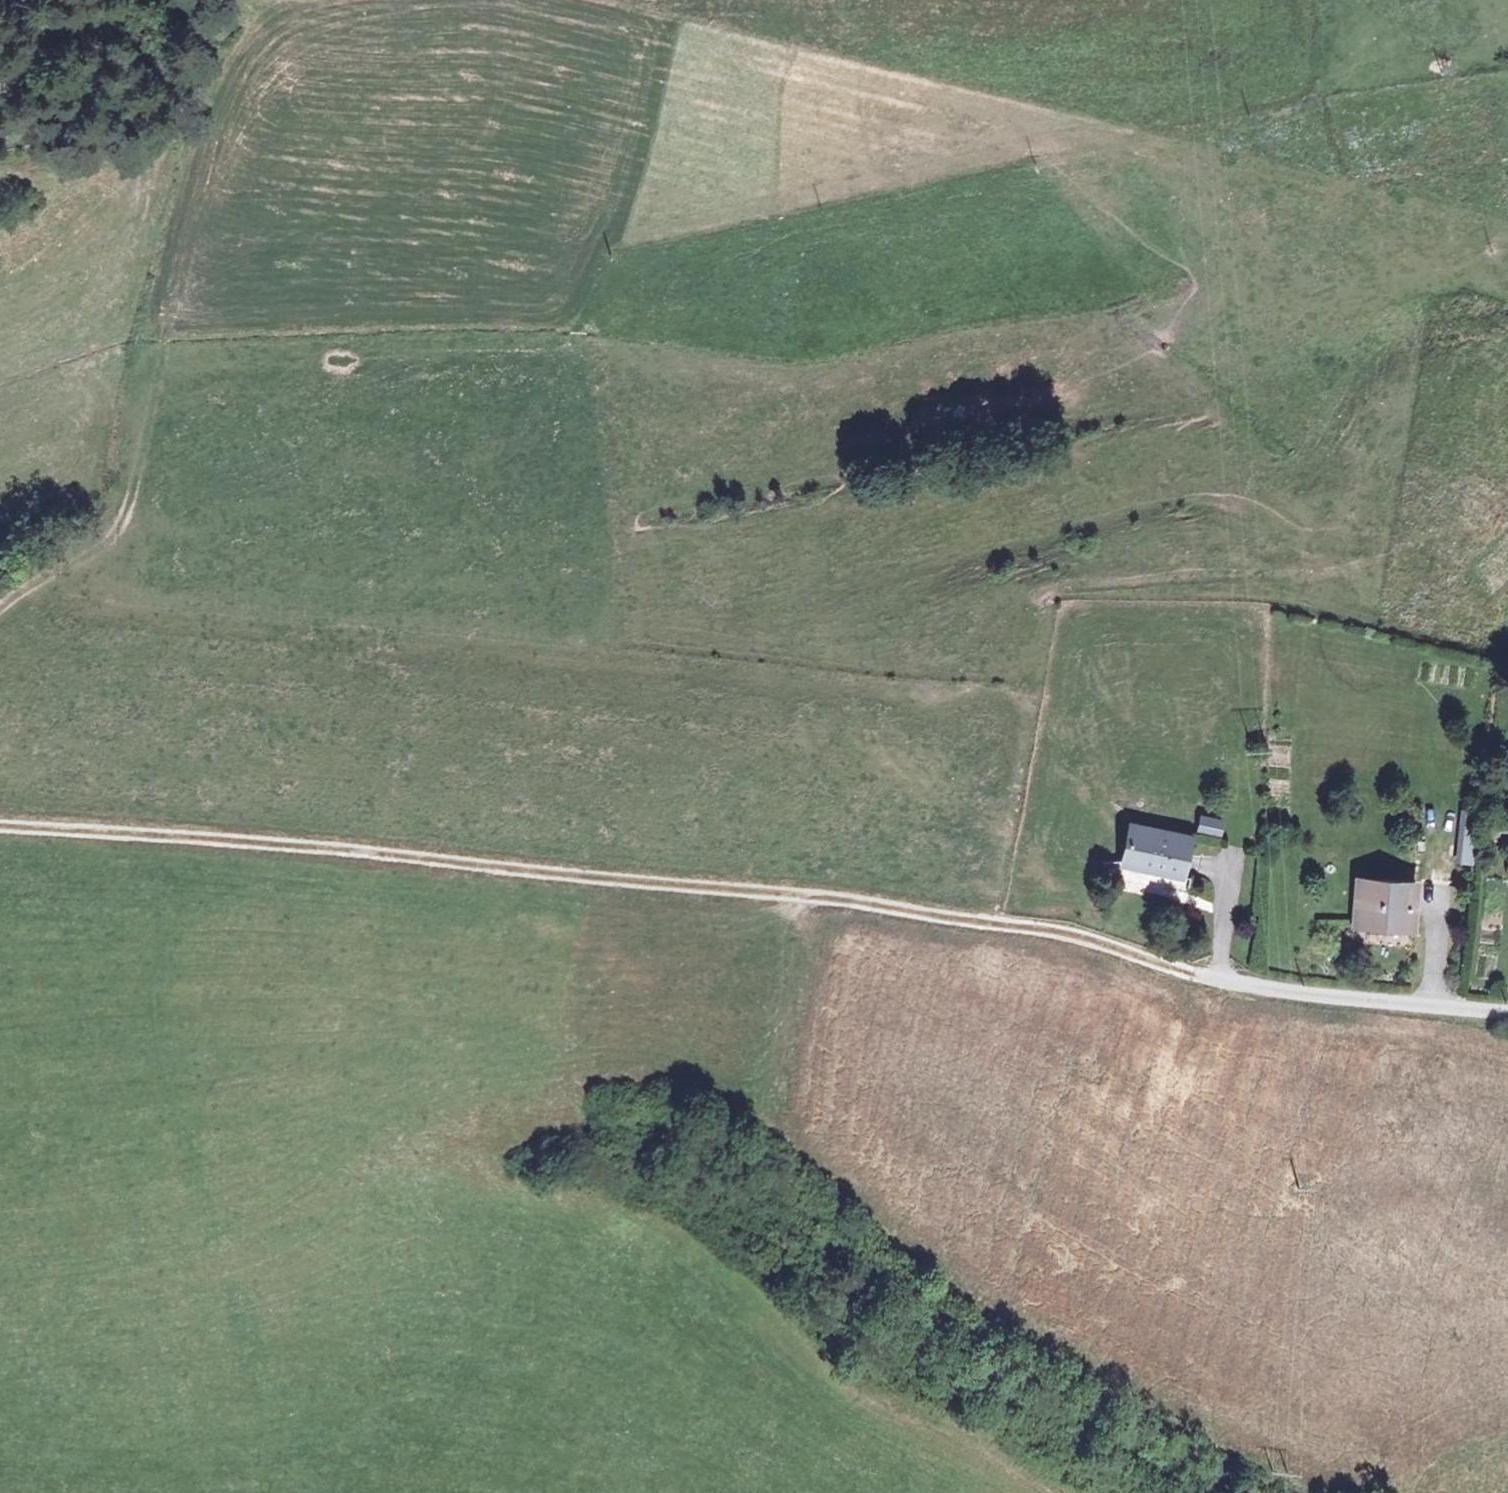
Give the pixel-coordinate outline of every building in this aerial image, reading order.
[(1454,859),(1475,864),(1486,815),(1466,810),(1454,859)] [(1225,819),(1199,812),(1196,828),(1221,834),(1225,819)] [(1128,830),(1122,867),(1181,877),(1186,839),(1128,830)] [(1360,885),(1359,925),(1416,928),(1417,887),(1360,885)]
